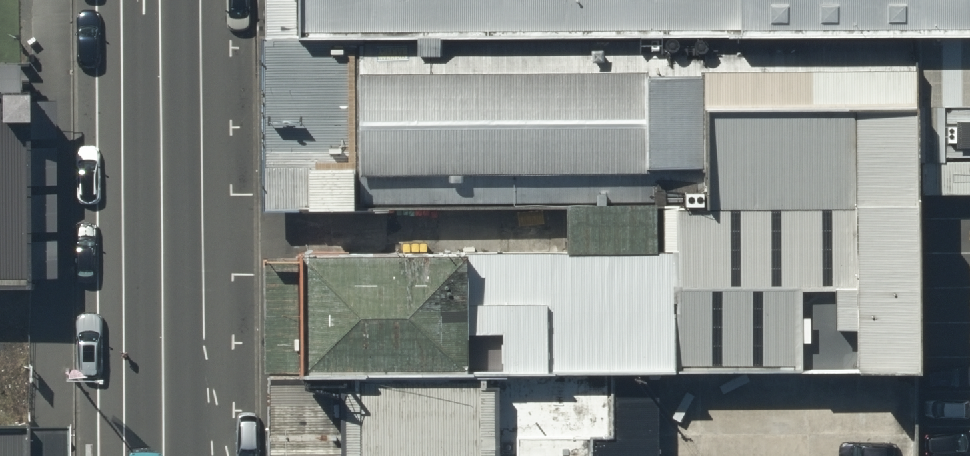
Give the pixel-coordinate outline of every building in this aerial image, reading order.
[(300,61),(657,56),(969,55),(969,0),(296,0),(300,61)] [(300,61),(301,222),(659,218),(657,56),(300,61)] [(41,281),(40,89),(0,89),(0,282),(41,281)] [(917,393),(916,126),(701,127),(701,235),(672,235),(673,394),(917,393)] [(663,257),(287,263),(289,390),(665,384),(663,257)] [(328,455),(610,455),(610,393),(327,395),(328,455)] [(0,434),(0,455),(35,455),(35,434),(0,434)]
